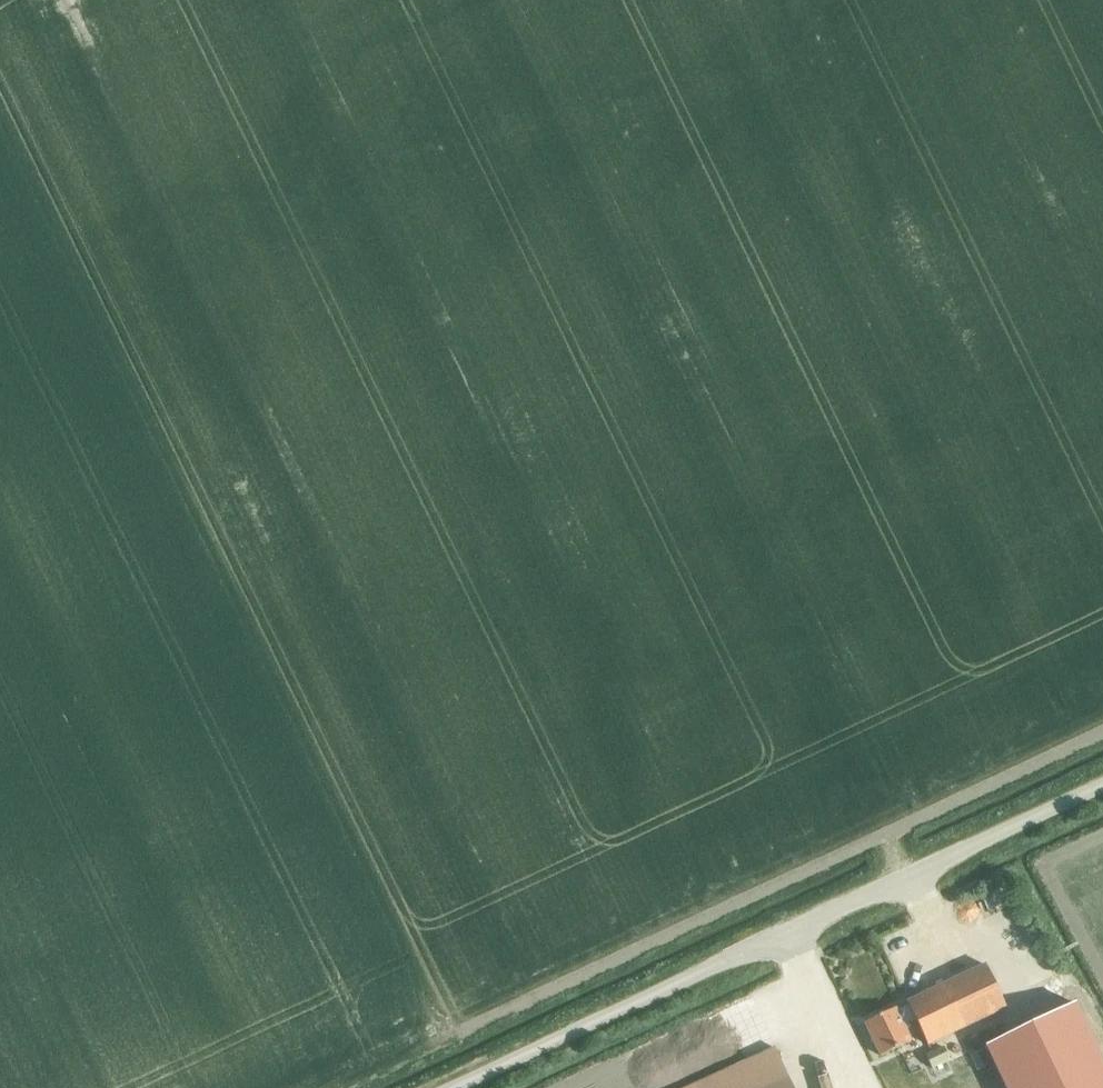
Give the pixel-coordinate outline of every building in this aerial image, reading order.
[(1008,884),(980,896),(986,910),(1014,899),(1008,884)] [(894,1008),(864,1023),(880,1056),(910,1041),(903,1027),(915,1021),(927,1045),(969,1025),(1005,1007),(985,965),(906,1003),(907,1003),(895,1009),(894,1008)] [(1066,975),(1016,993),(1033,1039),(1083,1021),(1066,975)] [(924,1058),(930,1071),(947,1063),(941,1049),(924,1058)] [(777,1055),(706,1087),(792,1087),(777,1055)]
